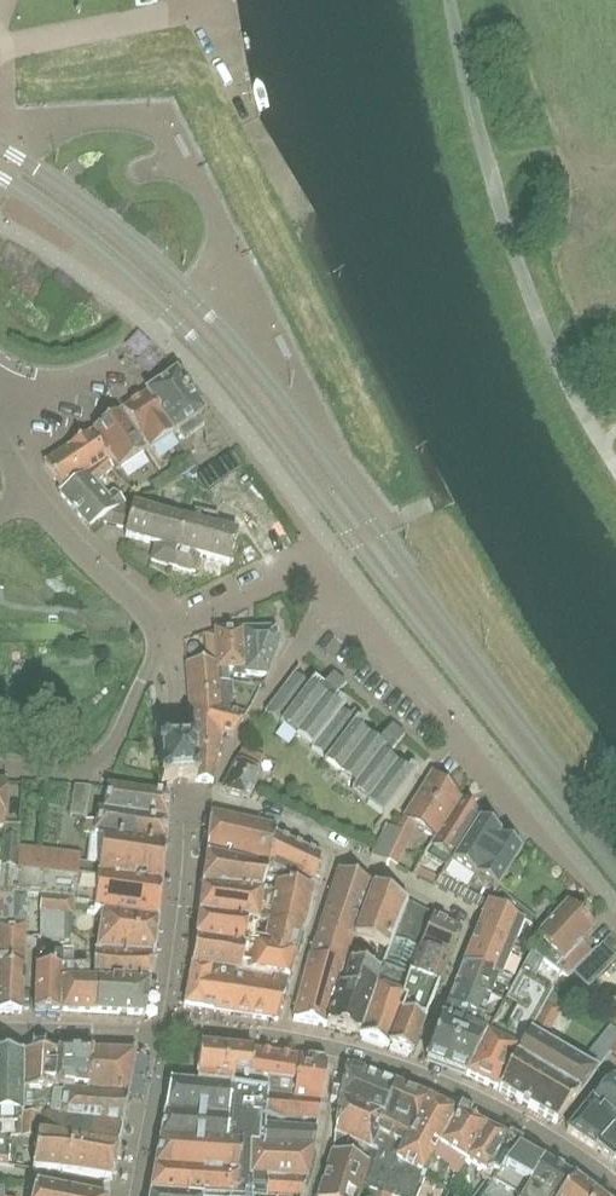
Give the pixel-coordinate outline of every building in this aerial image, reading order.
[(153,390),(148,393),(174,431),(177,429),(182,437),(204,423),(199,414),(202,412),(176,374),(153,389),(153,390)] [(174,431),(148,393),(146,394),(123,410),(149,448),(174,431)] [(106,458),(113,468),(115,471),(143,451),(118,414),(89,433),(106,458)] [(106,458),(89,433),(45,463),(62,490),(106,458)] [(189,457),(178,464),(184,474),(195,466),(189,457)] [(106,458),(62,490),(63,490),(60,493),(75,511),(101,489),(96,483),(113,468),(106,458)] [(178,464),(165,473),(171,482),(184,474),(178,464)] [(223,480),(215,466),(197,476),(206,490),(223,480)] [(165,473),(150,482),(157,492),(171,482),(165,473)] [(107,496),(101,489),(75,511),(90,529),(100,522),(123,503),(121,499),(118,496),(114,490),(107,496)] [(138,497),(134,492),(121,499),(123,503),(100,522),(128,528),(126,537),(156,545),(151,561),(172,566),(184,518),(136,506),(138,497)] [(238,532),(184,518),(172,566),(196,572),(200,556),(229,564),(238,532)] [(220,669),(218,630),(214,630),(214,632),(205,633),(207,664),(186,664),(190,714),(222,711),(221,682),(220,671),(220,669)] [(259,630),(218,630),(220,669),(228,669),(234,669),(244,669),(245,647),(257,646),(259,630)] [(273,630),(259,630),(257,646),(245,647),(244,669),(234,669),(234,676),(245,676),(245,674),(268,675),(280,641),(273,630)] [(300,669),(299,668),(265,712),(312,747),(327,759),(355,726),(362,715),(355,710),(350,716),(342,710),(347,704),(339,698),(335,704),(333,702),(347,684),(333,674),(324,687),(314,679),(310,685),(296,674),(300,669)] [(220,669),(220,671),(221,682),(229,682),(228,669),(220,669)] [(222,711),(190,714),(192,735),(221,734),(232,736),(245,715),(229,711),(233,700),(232,682),(229,682),(221,682),(222,711)] [(355,726),(327,759),(324,763),(355,786),(352,791),(384,815),(418,771),(411,766),(406,771),(388,758),(406,735),(393,726),(379,744),(355,726)] [(213,782),(221,734),(192,735),(192,744),(193,743),(198,748),(195,754),(196,774),(200,780),(199,781),(213,782)] [(193,743),(192,744),(190,745),(166,746),(161,744),(157,750),(160,755),(161,778),(159,783),(164,787),(169,785),(191,783),(195,785),(199,781),(200,780),(196,774),(195,754),(198,748),(193,743)] [(228,793),(249,799),(262,773),(258,771),(265,757),(244,747),(237,761),(225,785),(228,793)] [(403,819),(434,838),(461,798),(432,773),(403,819)] [(70,816),(86,819),(91,787),(75,785),(70,816)] [(103,811),(167,823),(168,796),(107,787),(103,811)] [(434,838),(424,855),(425,856),(446,868),(451,862),(478,819),(481,815),(480,815),(461,798),(434,838)] [(103,811),(98,810),(96,821),(94,834),(100,836),(165,846),(167,823),(103,811)] [(209,845),(208,856),(269,868),(274,833),(275,828),(211,813),(210,823),(208,844),(209,845)] [(501,834),(478,819),(451,862),(474,876),(501,834)] [(89,834),(94,834),(96,821),(86,820),(85,834),(89,834)] [(387,825),(372,855),(389,863),(399,840),(402,834),(387,825)] [(269,868),(266,880),(275,882),(282,884),(285,859),(297,860),(302,846),(274,833),(269,868)] [(27,894),(39,895),(75,898),(75,905),(89,906),(89,911),(102,913),(102,914),(158,921),(159,922),(162,888),(16,868),(18,846),(19,838),(4,836),(2,867),(0,885),(0,893),(27,894)] [(162,888),(165,846),(100,836),(98,865),(80,863),(81,851),(18,846),(16,868),(162,888)] [(522,852),(499,837),(474,876),(497,891),(522,852)] [(407,844),(399,840),(389,863),(396,867),(407,844)] [(285,859),(282,884),(313,890),(321,855),(302,846),(297,860),(285,859)] [(208,856),(204,883),(263,893),(266,880),(269,868),(208,856)] [(339,871),(316,940),(350,951),(355,937),(362,917),(373,885),(373,884),(339,871)] [(425,871),(420,879),(433,885),(438,878),(425,871)] [(204,883),(200,915),(260,924),(267,925),(268,925),(302,930),(303,931),(314,891),(313,891),(282,884),(275,882),(273,893),(263,893),(204,883)] [(396,928),(405,902),(373,885),(362,917),(396,928)] [(501,892),(492,903),(505,911),(513,901),(501,892)] [(22,1013),(24,965),(26,924),(25,924),(27,894),(0,893),(0,1012),(22,1013)] [(75,898),(39,895),(39,910),(74,913),(75,905),(75,898)] [(360,1035),(360,1036),(387,1046),(405,1001),(402,1000),(410,976),(419,950),(433,915),(408,903),(405,901),(405,902),(396,928),(389,948),(382,967),(381,967),(379,973),(381,974),(360,1035)] [(477,929),(475,935),(522,954),(524,948),(526,943),(533,927),(514,916),(505,911),(492,903),(488,901),(484,911),(477,929)] [(587,920),(567,902),(536,935),(553,951),(545,960),(562,973),(562,974),(567,978),(568,977),(569,977),(573,973),(596,949),(596,948),(592,952),(582,942),(583,941),(596,928),(587,920)] [(70,943),(74,913),(39,910),(39,938),(49,942),(70,943)] [(102,914),(96,953),(154,957),(158,921),(102,914)] [(200,915),(196,940),(262,948),(268,925),(267,925),(260,924),(200,915)] [(433,915),(419,950),(448,960),(459,930),(433,915)] [(362,917),(355,937),(389,948),(396,928),(362,917)] [(196,940),(193,966),(288,978),(289,978),(302,930),(268,925),(262,948),(196,940)] [(475,935),(464,962),(490,972),(511,981),(522,954),(475,935)] [(299,1001),(294,1020),(326,1026),(338,986),(347,962),(350,951),(316,940),(310,958),(299,1001)] [(573,973),(588,988),(615,961),(615,957),(602,943),(596,949),(573,973)] [(419,950),(410,976),(414,978),(439,987),(448,960),(419,950)] [(493,1024),(468,1076),(498,1091),(499,1090),(513,1064),(552,992),(553,991),(534,980),(545,960),(532,950),(515,983),(514,982),(514,983),(506,998),(504,1000),(497,1017),(493,1024)] [(63,968),(73,967),(73,953),(62,953),(62,954),(40,954),(37,958),(37,967),(36,967),(34,1012),(62,1014),(63,968)] [(154,957),(96,953),(94,961),(93,981),(149,985),(154,957)] [(338,986),(326,1026),(360,1035),(381,974),(379,973),(347,962),(338,986)] [(464,962),(457,980),(461,982),(491,996),(493,992),(506,998),(514,983),(514,982),(511,981),(490,972),(464,962)] [(192,967),(185,1007),(214,1011),(214,1012),(278,1021),(288,981),(288,978),(193,966),(192,966),(192,967)] [(89,968),(73,967),(63,968),(62,1014),(94,1015),(94,1016),(144,1019),(149,985),(93,981),(89,981),(89,968)] [(405,1001),(387,1046),(412,1056),(438,988),(439,987),(414,978),(410,976),(402,1000),(405,1001)] [(438,1028),(425,1061),(468,1076),(493,1024),(497,1017),(504,1000),(506,998),(493,992),(491,996),(461,982),(457,980),(448,1003),(442,1018),(438,1028)] [(513,1064),(499,1090),(557,1125),(577,1099),(597,1073),(544,1042),(562,1009),(571,1014),(575,1005),(552,992),(513,1064)] [(588,1054),(601,1065),(610,1053),(615,1046),(615,1029),(610,1026),(588,1054)] [(202,1044),(197,1082),(249,1088),(252,1051),(202,1044)] [(54,1091),(54,1093),(128,1095),(136,1052),(93,1052),(94,1052),(58,1051),(58,1053),(57,1059),(57,1066),(55,1084),(55,1086),(54,1091)] [(299,1057),(252,1051),(249,1088),(265,1090),(294,1095),(299,1057)] [(8,1166),(9,1138),(21,1138),(21,1126),(21,1114),(22,1114),(24,1114),(24,1092),(22,1091),(23,1053),(0,1053),(0,1165),(8,1166)] [(23,1053),(22,1091),(24,1092),(53,1092),(54,1093),(54,1091),(55,1086),(55,1084),(57,1066),(57,1059),(58,1053),(23,1053)] [(328,1067),(323,1061),(308,1059),(309,1058),(299,1057),(294,1095),(293,1098),(321,1103),(328,1067)] [(334,1135),(331,1148),(372,1163),(376,1148),(372,1147),(394,1085),(365,1074),(346,1066),(335,1127),(336,1127),(334,1135)] [(566,1130),(595,1148),(595,1149),(615,1166),(615,1082),(612,1079),(595,1099),(592,1097),(566,1130)] [(314,1150),(314,1149),(317,1130),(302,1129),(289,1128),(290,1118),(263,1116),(265,1090),(249,1088),(197,1082),(196,1084),(170,1080),(165,1113),(164,1113),(160,1140),(155,1169),(150,1194),(150,1195),(302,1195),(307,1181),(313,1155),(314,1150)] [(364,1188),(373,1191),(387,1195),(397,1195),(408,1163),(398,1158),(427,1098),(395,1085),(394,1085),(372,1147),(376,1148),(372,1163),(365,1185),(364,1188)] [(319,1120),(321,1103),(293,1098),(294,1095),(265,1090),(263,1116),(290,1118),(303,1119),(319,1120)] [(24,1092),(24,1114),(28,1115),(28,1114),(40,1116),(59,1118),(59,1120),(122,1127),(128,1095),(54,1093),(53,1092),(24,1092)] [(397,1195),(419,1195),(427,1175),(424,1173),(434,1156),(455,1112),(427,1098),(398,1158),(408,1163),(397,1195)] [(455,1112),(434,1156),(450,1166),(448,1170),(458,1175),(464,1166),(484,1127),(455,1112)] [(21,1126),(21,1138),(24,1139),(23,1147),(36,1149),(32,1169),(32,1172),(112,1183),(117,1151),(61,1142),(61,1140),(37,1137),(40,1116),(28,1114),(28,1115),(24,1114),(22,1114),(21,1114),(21,1126)] [(40,1116),(37,1137),(61,1140),(61,1142),(117,1151),(118,1148),(122,1127),(59,1120),(59,1118),(40,1116)] [(303,1119),(290,1118),(289,1128),(302,1129),(303,1119)] [(484,1127),(464,1166),(482,1177),(483,1175),(486,1176),(487,1174),(493,1172),(498,1175),(503,1169),(516,1153),(521,1146),(508,1138),(484,1127)] [(498,1175),(495,1180),(522,1195),(529,1184),(545,1160),(544,1160),(521,1146),(516,1153),(503,1169),(498,1175)] [(331,1148),(318,1195),(358,1195),(362,1187),(364,1188),(365,1185),(372,1163),(331,1148)] [(574,1178),(545,1160),(529,1184),(522,1195),(561,1195),(574,1178)] [(574,1178),(561,1195),(598,1195),(574,1178)] [(36,1184),(34,1195),(93,1195),(36,1184)]
